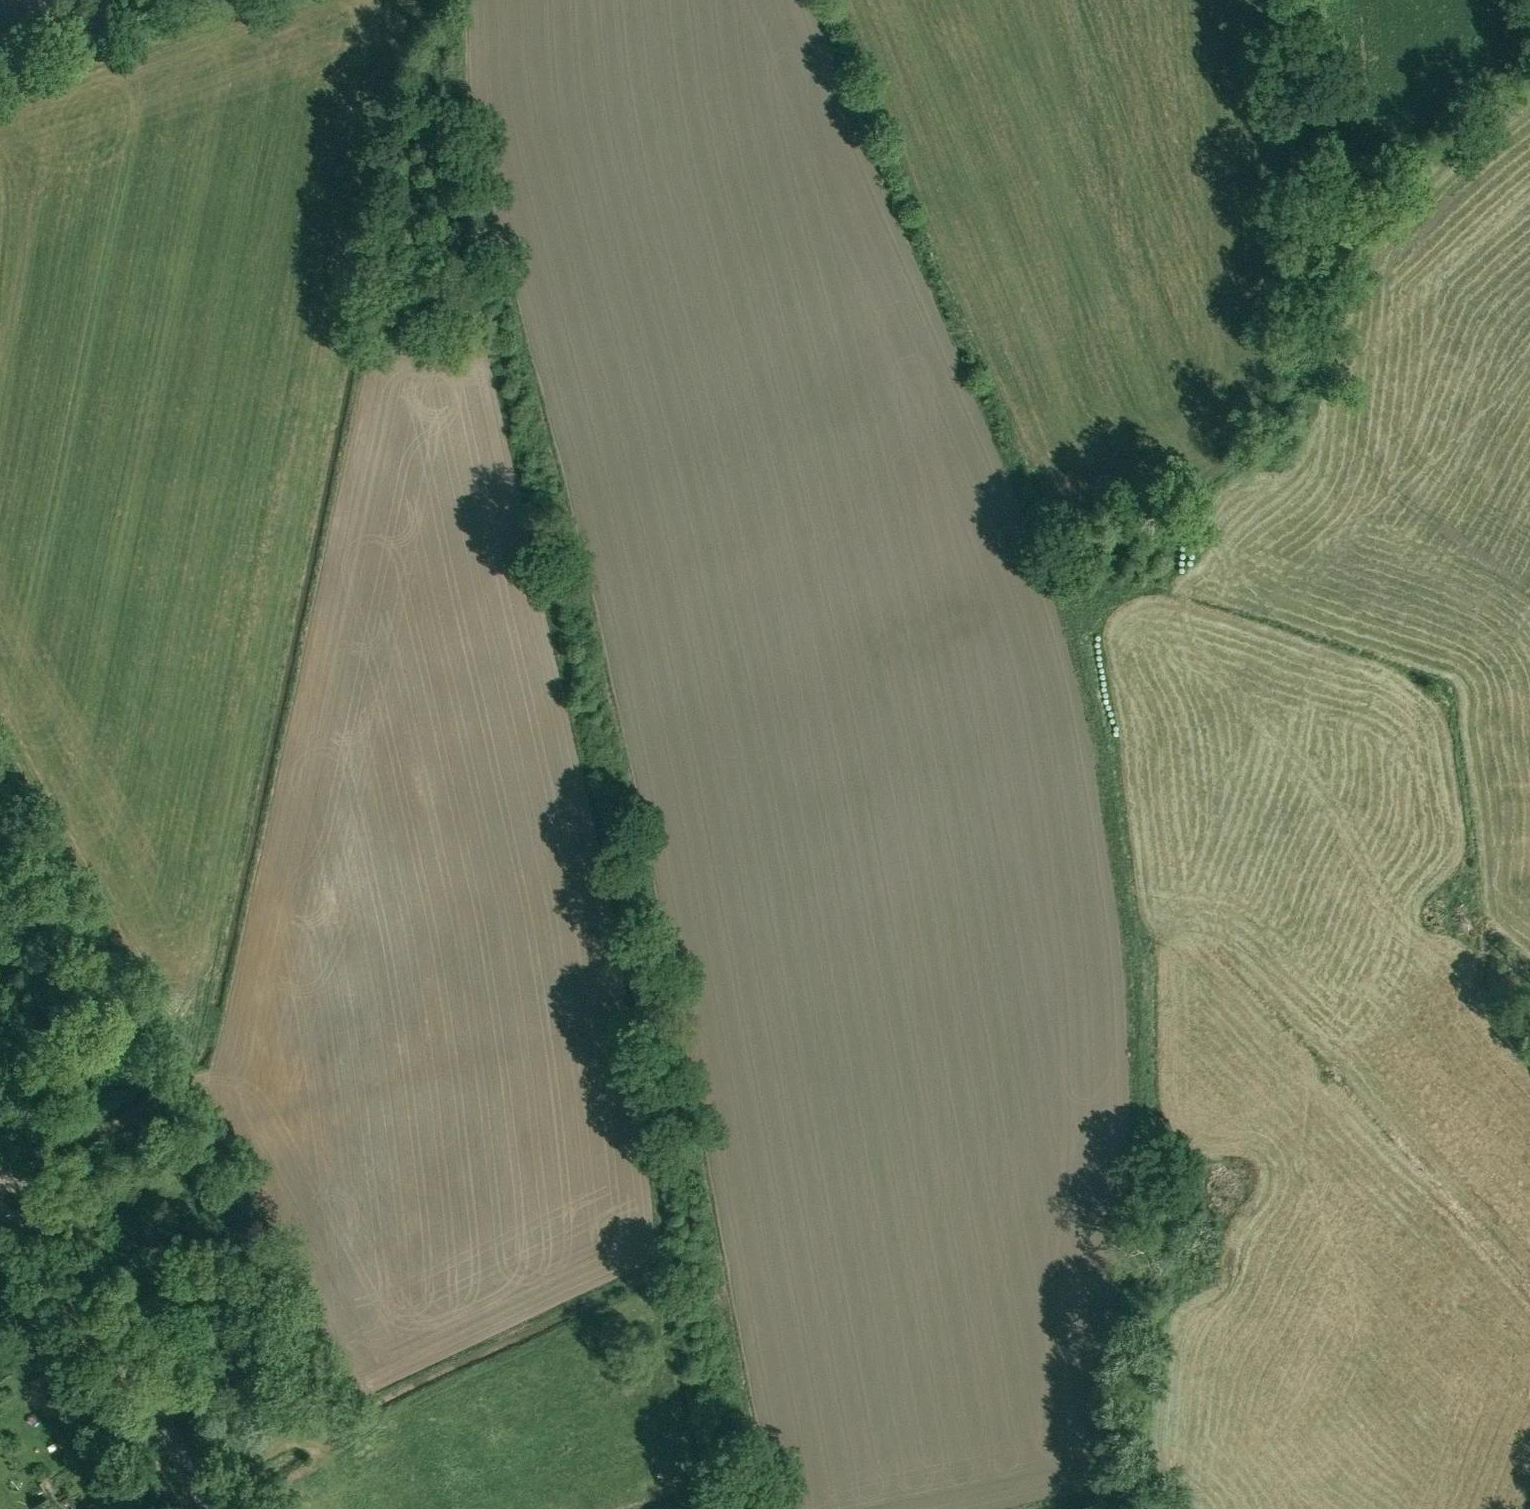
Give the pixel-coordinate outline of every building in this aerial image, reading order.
[(264,1366),(253,1373),(261,1387),(272,1381),(264,1366)] [(28,1382),(46,1413),(64,1404),(46,1373),(28,1382)] [(107,1497),(88,1508),(114,1508),(107,1497)]
